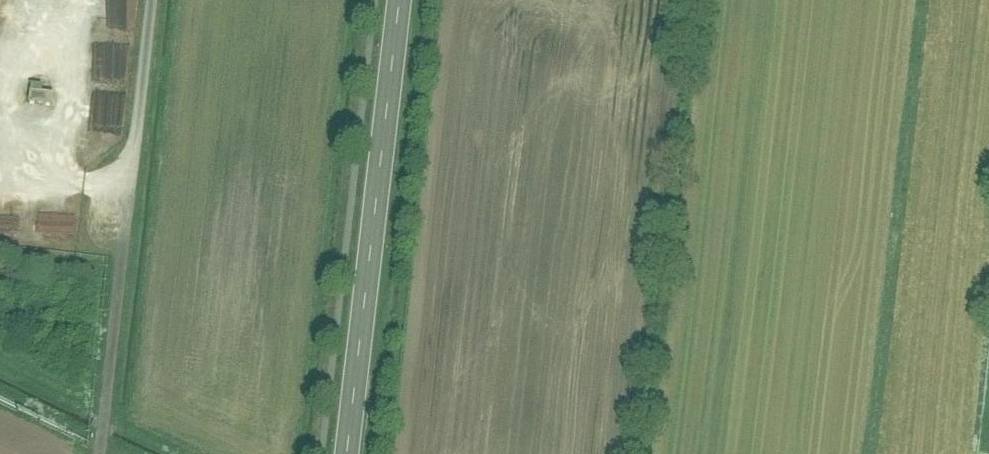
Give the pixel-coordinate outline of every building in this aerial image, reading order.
[(18,107),(55,112),(58,84),(22,79),(18,107)]
